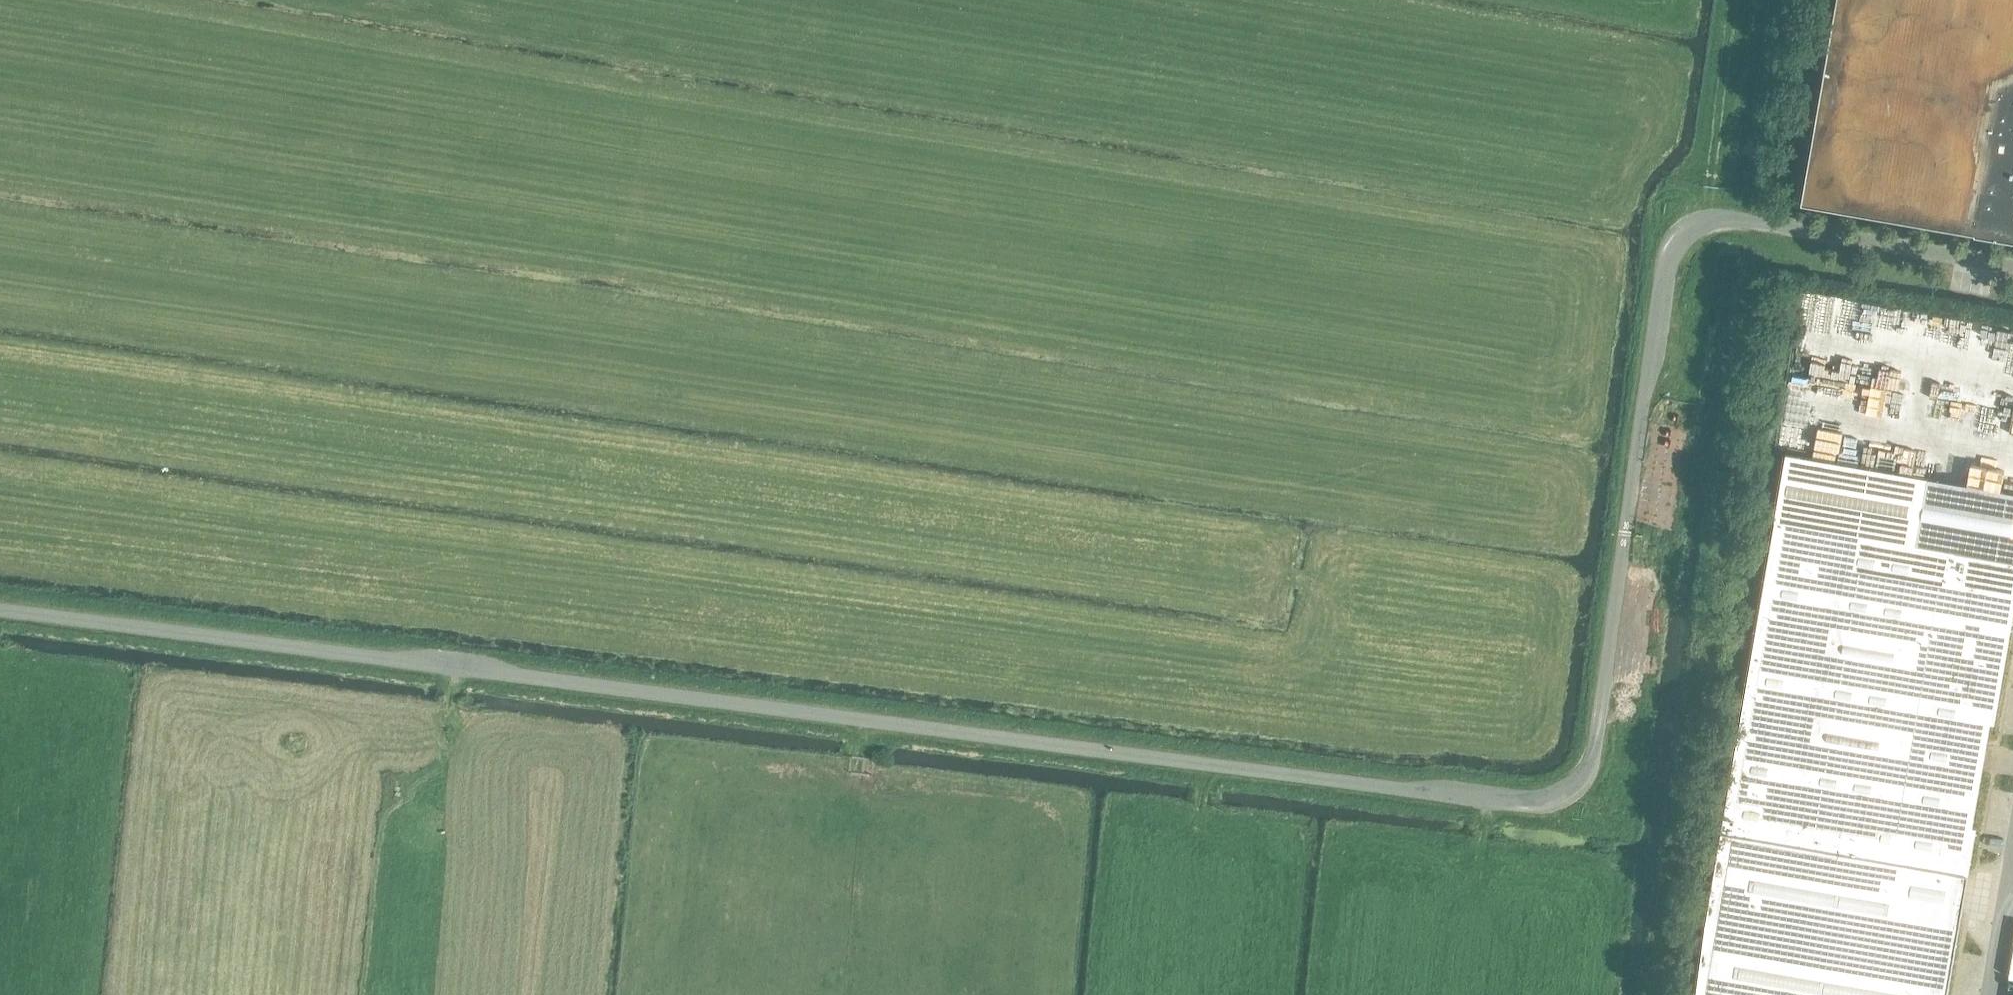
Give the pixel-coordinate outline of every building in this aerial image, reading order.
[(1802,201),(2012,238),(2012,0),(1837,0),(1802,201)] [(1953,964),(1954,961),(1961,921),(1964,902),(1968,878),(1969,874),(1969,872),(1977,825),(1973,825),(1982,772),(1987,744),(1991,720),(1995,721),(2012,626),(2012,621),(2012,618),(2012,559),(1957,550),(1917,543),(1777,519),(1769,559),(1722,830),(1717,861),(1713,884),(1707,922),(1697,994),(1948,994),(1953,964)]
